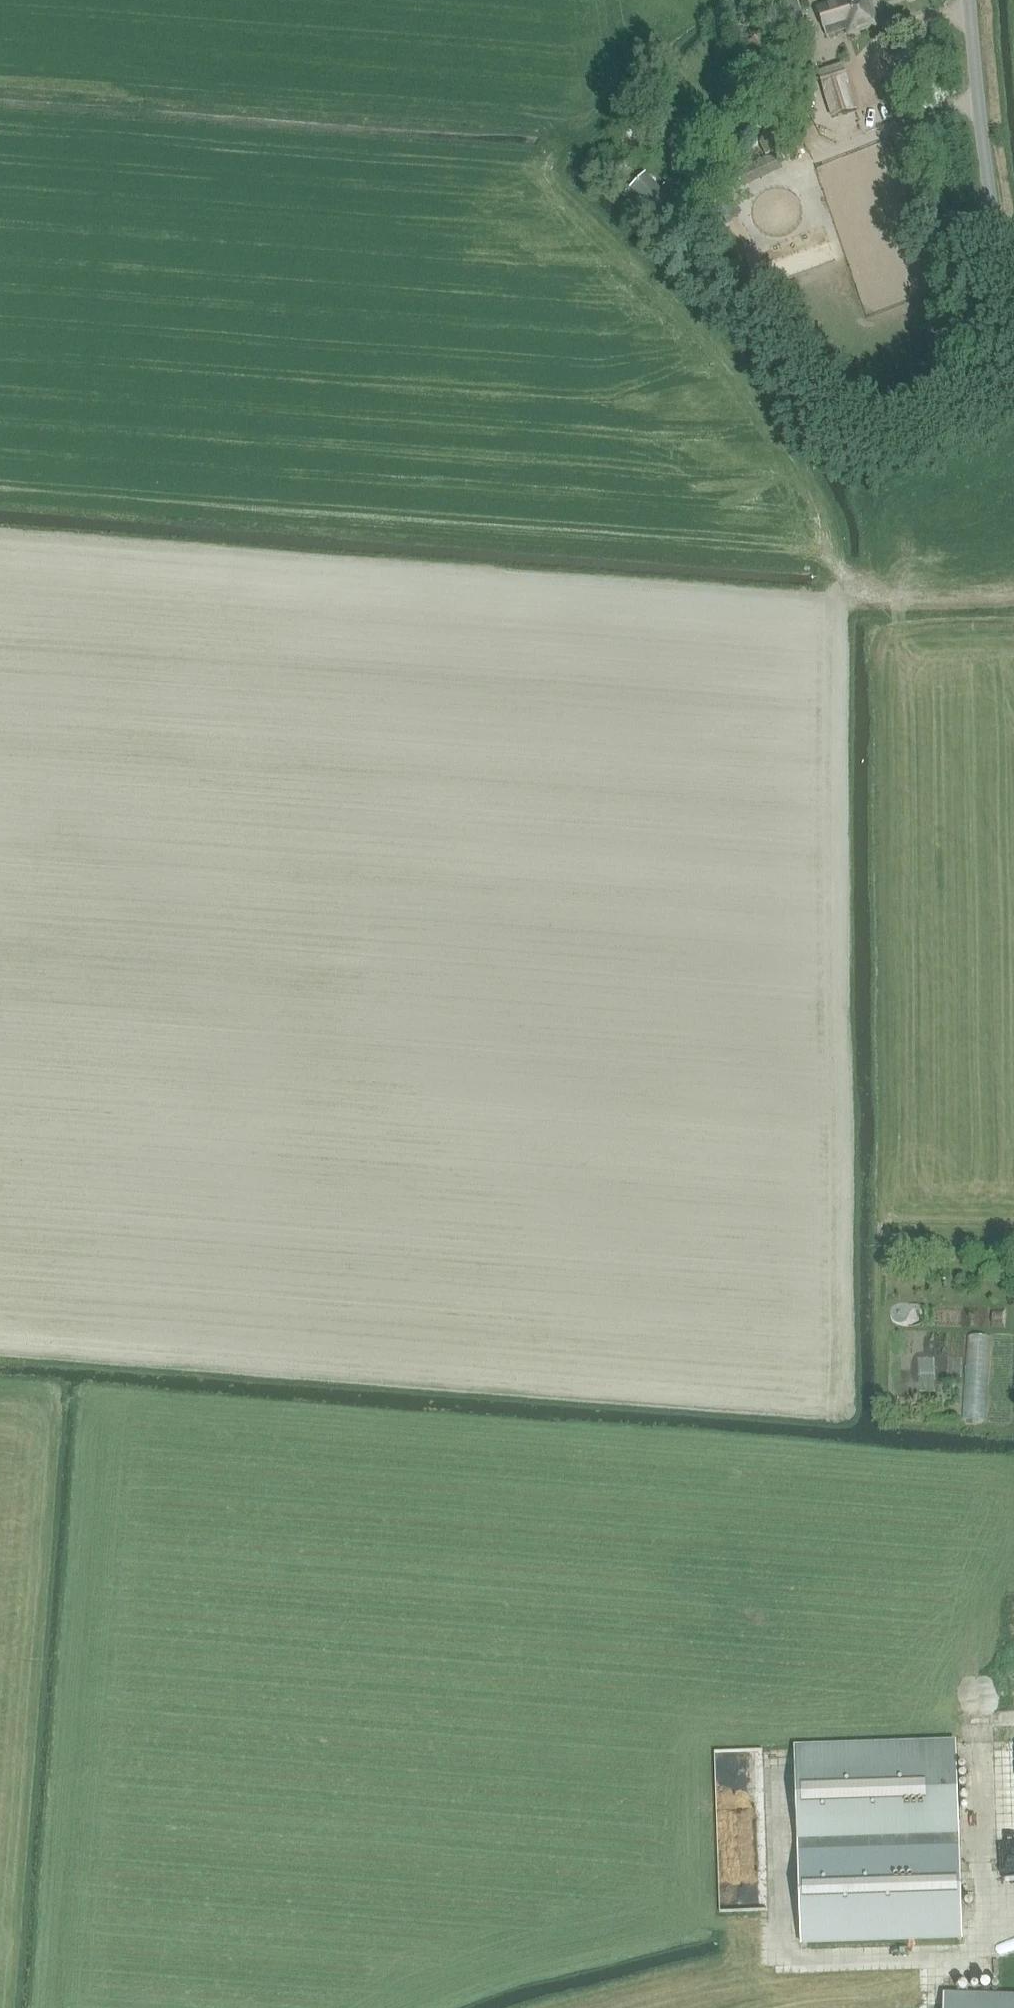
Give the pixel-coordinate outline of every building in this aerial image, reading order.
[(777,34),(804,25),(796,0),(795,0),(768,9),(777,34)] [(817,11),(826,37),(841,32),(845,30),(847,36),(877,26),(869,0),(848,0),(817,11)] [(817,74),(830,118),(854,112),(842,67),(817,74)] [(775,124),(756,133),(766,156),(777,152),(786,147),(775,124)] [(766,156),(736,170),(743,186),(784,168),(777,152),(766,156)] [(631,190),(664,223),(670,229),(680,218),(674,213),(685,201),(678,194),(677,195),(667,185),(662,190),(646,174),(631,190)] [(740,216),(732,203),(719,211),(726,224),(740,216)] [(798,1746),(796,1746),(798,1843),(799,1938),(961,1936),(959,1840),(958,1743),(798,1746)] [(944,1994),(943,2007),(1013,2007),(1013,1996),(944,1994)]
